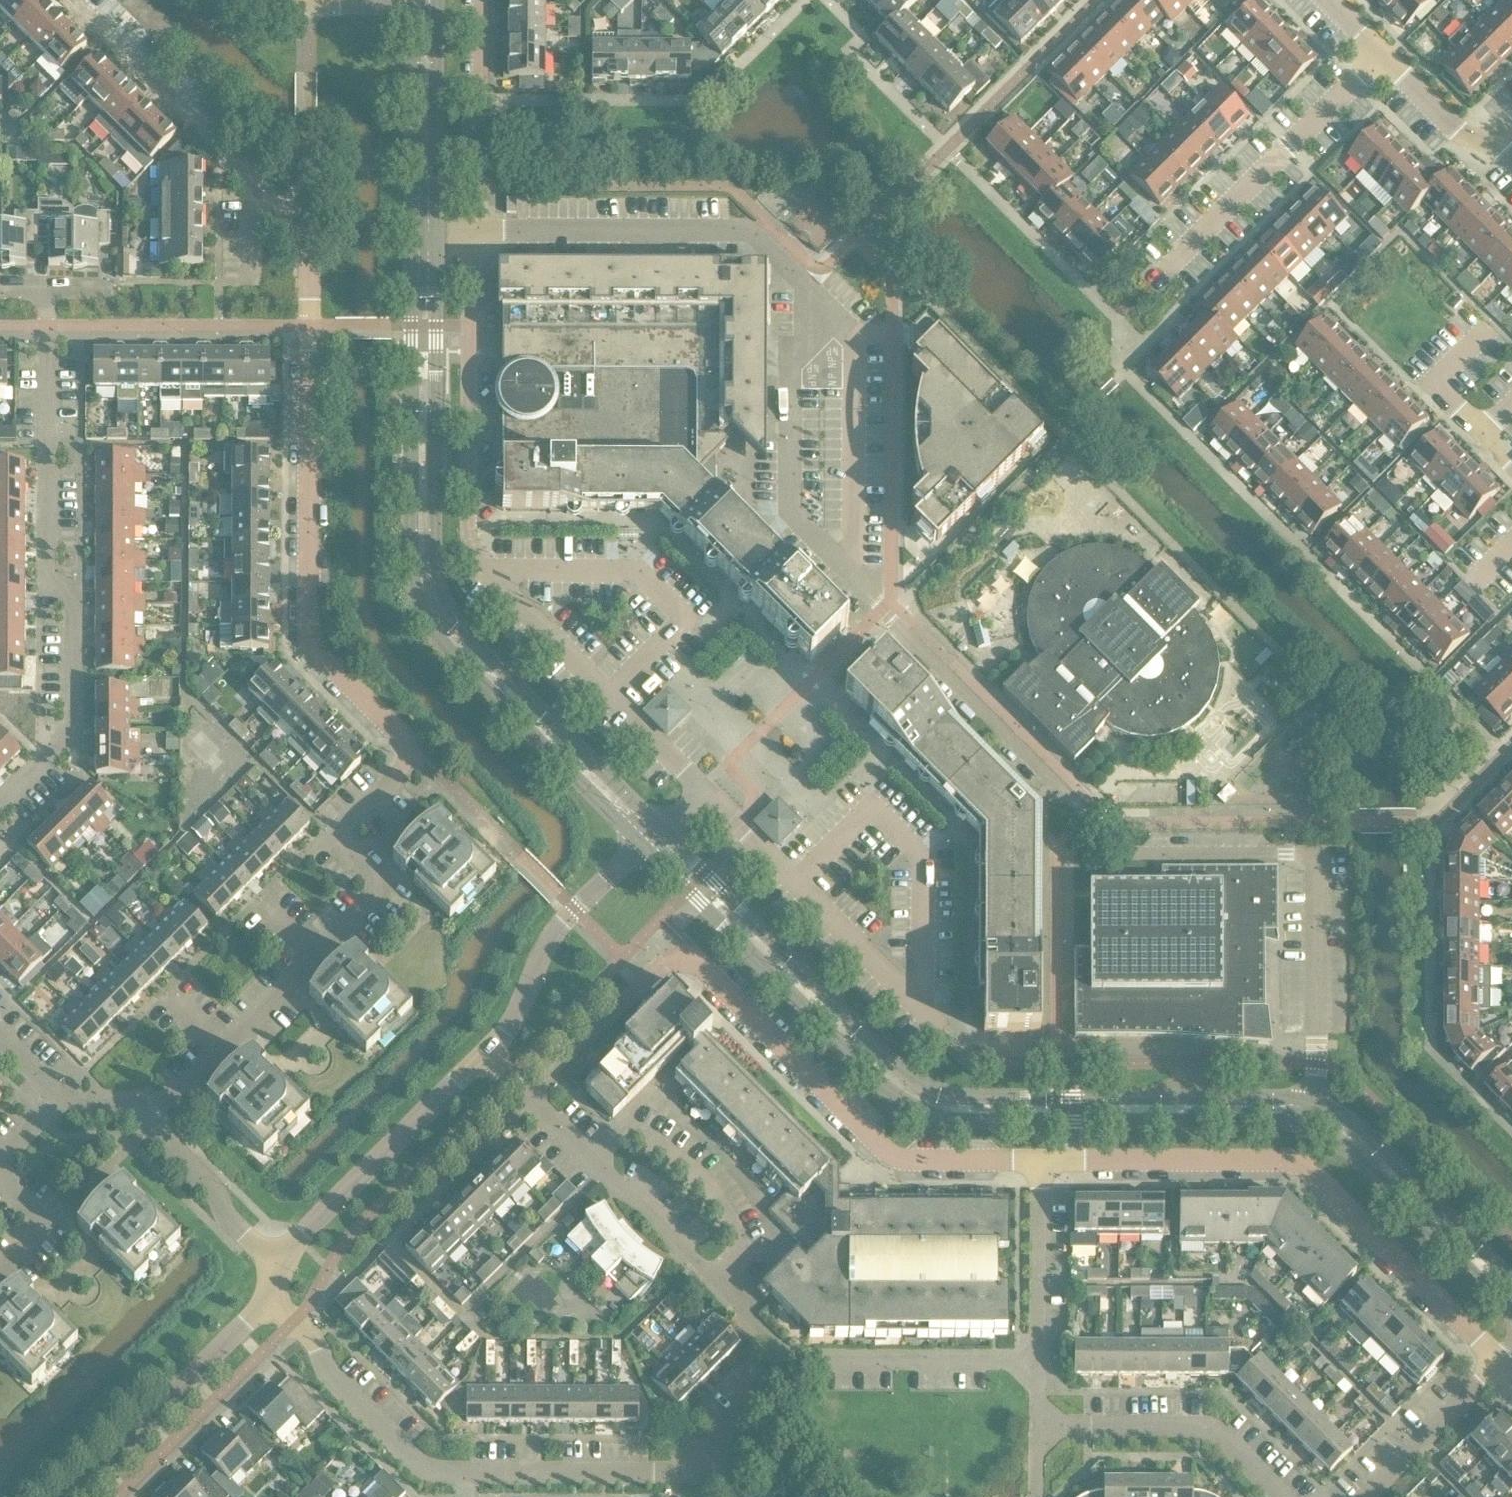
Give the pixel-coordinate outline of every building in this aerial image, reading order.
[(0,9),(0,11),(14,25),(39,0),(9,0),(0,9)] [(9,0),(0,0),(0,9),(9,0)] [(14,25),(29,40),(55,15),(40,0),(39,0),(14,25)] [(580,8),(573,0),(571,0),(565,6),(573,14),(580,8)] [(612,6),(620,14),(621,15),(635,0),(617,0),(612,6)] [(714,16),(739,41),(748,32),(752,36),(760,28),(732,0),(730,0),(714,16)] [(760,28),(767,21),(763,17),(773,7),(765,0),(732,0),(760,28)] [(875,12),(887,0),(863,0),(875,12)] [(875,12),(889,25),(889,26),(900,15),(915,0),(887,0),(875,12)] [(984,16),(1004,36),(1006,39),(1015,48),(1019,45),(1019,46),(1034,31),(1003,0),(1000,0),(984,16)] [(1034,31),(1049,17),(1032,0),(1003,0),(1034,31)] [(1049,17),(1063,2),(1061,0),(1032,0),(1049,17)] [(1148,30),(1120,0),(1119,0),(1105,14),(1134,45),(1148,30)] [(1149,0),(1120,0),(1148,30),(1162,17),(1170,24),(1172,22),(1149,0)] [(1185,9),(1176,0),(1149,0),(1172,22),(1185,9)] [(1194,0),(1176,0),(1185,9),(1194,0)] [(1240,46),(1271,15),(1256,0),(1239,17),(1235,13),(1223,25),(1227,29),(1225,31),(1240,46)] [(1403,0),(1374,0),(1373,1),(1388,16),(1403,0)] [(1388,16),(1402,30),(1432,0),(1403,0),(1388,16)] [(1498,8),(1511,22),(1511,0),(1506,0),(1498,8)] [(958,16),(966,8),(959,2),(951,9),(958,16)] [(545,30),(545,6),(509,5),(509,19),(503,19),(503,29),(545,30)] [(612,6),(611,5),(603,13),(612,22),(620,14),(612,6)] [(1440,7),(1431,16),(1438,23),(1447,14),(1440,7)] [(658,23),(667,15),(660,8),(652,16),(658,23)] [(966,8),(958,16),(965,23),(973,15),(966,8)] [(1498,8),(1483,22),(1511,51),(1511,22),(1498,8)] [(1119,60),(1134,45),(1105,14),(1091,29),(1119,60)] [(45,56),(70,30),(55,15),(29,40),(45,56)] [(667,15),(658,23),(665,30),(673,22),(667,15)] [(889,25),(874,39),(890,55),(915,30),(900,15),(889,26),(889,25)] [(1255,60),(1285,30),(1271,15),(1240,46),(1255,60)] [(714,16),(696,34),(703,41),(698,46),(708,72),(721,59),(725,63),(733,55),(729,51),(739,41),(714,16)] [(568,30),(580,30),(580,20),(568,20),(568,30)] [(1498,67),(1511,54),(1511,51),(1483,22),(1469,36),(1462,29),(1461,29),(1469,37),(1498,67)] [(544,54),(545,30),(503,29),(503,40),(509,40),(509,53),(544,54)] [(1105,74),(1119,60),(1091,29),(1076,44),(1105,74)] [(1454,51),(1484,81),(1498,67),(1469,37),(1461,29),(1447,43),(1455,50),(1454,51)] [(65,75),(61,71),(86,46),(70,30),(45,56),(36,64),(56,84),(65,75)] [(580,39),(580,30),(568,30),(568,39),(580,39)] [(915,30),(890,55),(905,70),(930,44),(915,30)] [(1270,75),(1300,45),(1285,30),(1255,60),(1270,75)] [(988,45),(995,38),(988,31),(981,38),(988,45)] [(641,34),(617,34),(617,35),(617,46),(617,82),(630,82),(630,87),(641,87),(641,37),(641,34)] [(617,35),(592,35),(592,46),(592,87),(604,87),(604,82),(617,82),(617,46),(617,35)] [(665,36),(641,37),(641,87),(652,87),(652,82),(665,82),(665,46),(665,36)] [(995,38),(988,45),(994,51),(1001,44),(995,38)] [(930,44),(905,70),(919,84),(945,59),(930,44)] [(1090,89),(1105,74),(1076,44),(1061,58),(1090,89)] [(1300,45),(1270,75),(1284,89),(1277,96),(1281,99),(1290,90),(1287,87),(1315,60),(1300,45)] [(698,46),(665,46),(665,82),(678,82),(678,87),(690,87),(690,72),(708,72),(698,46)] [(1167,49),(1162,54),(1162,61),(1172,71),(1181,62),(1167,49)] [(1469,96),(1484,81),(1454,51),(1439,66),(1469,96)] [(544,91),(544,54),(509,53),(509,67),(503,67),(503,79),(519,79),(519,91),(544,91)] [(88,99),(113,74),(97,58),(89,66),(73,82),(69,79),(59,89),(78,109),(88,99)] [(1077,103),(1090,89),(1061,58),(1047,73),(1053,79),(1077,103)] [(945,59),(919,84),(934,99),(959,74),(945,59)] [(8,62),(1,69),(8,75),(15,69),(8,62)] [(85,63),(69,79),(73,82),(89,66),(85,63)] [(959,74),(934,99),(949,113),(971,91),(976,96),(989,83),(969,63),(959,74)] [(1184,65),(1174,74),(1183,83),(1193,73),(1184,65)] [(103,114),(129,89),(113,74),(88,99),(103,114)] [(1053,79),(1049,83),(1072,107),(1077,103),(1053,79)] [(38,98),(46,90),(38,82),(30,90),(38,98)] [(1167,82),(1160,89),(1167,96),(1171,92),(1171,85),(1167,82)] [(110,138),(144,104),(129,89),(103,114),(95,123),(110,138)] [(1204,103),(1233,133),(1248,118),(1218,89),(1204,103)] [(1255,90),(1245,100),(1256,111),(1262,118),(1273,107),(1255,90)] [(1060,101),(1052,109),(1059,116),(1067,109),(1060,101)] [(1218,147),(1233,133),(1204,103),(1189,118),(1218,147)] [(144,104),(110,138),(125,154),(159,120),(144,104)] [(1131,117),(1142,129),(1151,119),(1141,108),(1131,117)] [(15,123),(21,116),(14,110),(8,117),(15,123)] [(1131,117),(1122,126),(1131,136),(1140,127),(1137,124),(1131,117)] [(998,163),(1028,133),(1013,118),(986,145),(995,154),(992,157),(998,163)] [(1204,162),(1218,147),(1189,118),(1174,133),(1204,162)] [(159,120),(125,154),(144,172),(153,163),(150,160),(175,136),(159,120)] [(1364,172),(1394,141),(1380,127),(1349,157),(1364,172)] [(45,142),(54,142),(54,133),(45,133),(45,142)] [(54,133),(54,142),(64,143),(64,133),(54,133)] [(1015,174),(1042,147),(1028,133),(998,163),(1004,169),(1007,166),(1015,174)] [(1189,177),(1204,162),(1174,133),(1160,147),(1189,177)] [(75,143),(82,149),(88,143),(82,136),(75,143)] [(1379,187),(1409,156),(1394,141),(1364,172),(1379,187)] [(197,166),(197,161),(179,144),(162,161),(162,166),(159,166),(159,267),(202,267),(202,166),(197,166)] [(1027,192),(1057,162),(1042,147),(1015,174),(1024,183),(1021,186),(1027,192)] [(1174,191),(1189,177),(1160,147),(1145,162),(1174,191)] [(10,152),(11,162),(24,162),(23,151),(10,152)] [(38,167),(70,168),(70,155),(38,155),(38,167)] [(1394,202),(1424,171),(1409,156),(1379,187),(1394,202)] [(99,166),(105,173),(112,166),(105,160),(99,166)] [(1044,203),(1071,176),(1057,162),(1027,192),(1033,198),(1036,195),(1044,203)] [(1160,206),(1174,191),(1145,162),(1130,177),(1160,206)] [(1092,165),(1081,176),(1090,186),(1101,174),(1092,165)] [(119,173),(112,166),(105,173),(112,180),(119,173)] [(1108,170),(1102,176),(1111,185),(1117,179),(1108,170)] [(1423,203),(1438,185),(1424,171),(1394,202),(1409,216),(1423,203)] [(1437,217),(1467,187),(1452,171),(1438,185),(1423,203),(1437,217)] [(1049,228),(1080,198),(1066,184),(1073,177),(1071,176),(1044,203),(1034,213),(1049,228)] [(1122,184),(1117,189),(1126,198),(1132,193),(1122,184)] [(1451,231),(1481,201),(1467,187),(1437,217),(1451,231)] [(1303,203),(1334,233),(1348,219),(1318,188),(1303,203)] [(1063,243),(1095,213),(1080,198),(1049,228),(1063,243)] [(1137,198),(1127,208),(1149,231),(1159,221),(1152,214),(1137,198)] [(129,201),(129,214),(142,213),(142,200),(129,201)] [(515,200),(505,200),(505,216),(515,216),(515,200)] [(73,267),(74,212),(73,210),(70,208),(65,205),(60,202),(55,201),(38,201),(38,214),(38,243),(50,243),(50,267),(73,267)] [(1466,245),(1496,215),(1481,201),(1451,231),(1466,245)] [(1319,248),(1334,233),(1303,203),(1289,217),(1319,248)] [(74,212),(73,267),(97,267),(97,243),(110,243),(110,214),(97,214),(92,210),(88,209),(83,209),(79,210),(74,212)] [(1078,257),(1109,227),(1095,213),(1063,243),(1078,257)] [(38,243),(38,214),(14,214),(14,226),(2,226),(1,267),(25,267),(25,243),(38,243)] [(1480,260),(1510,229),(1496,215),(1466,245),(1480,260)] [(1304,262),(1319,248),(1289,217),(1274,232),(1304,262)] [(1377,219),(1369,227),(1383,240),(1391,233),(1377,219)] [(1412,223),(1406,229),(1414,238),(1420,231),(1412,223)] [(1109,227),(1078,257),(1093,272),(1123,241),(1109,227)] [(1511,256),(1511,231),(1510,229),(1480,260),(1494,274),(1511,256)] [(1290,277),(1304,262),(1274,232),(1259,246),(1290,277)] [(1438,243),(1429,253),(1443,267),(1453,258),(1438,243)] [(1275,292),(1290,277),(1259,246),(1245,261),(1275,292)] [(1511,285),(1511,256),(1494,274),(1509,288),(1511,285)] [(1260,306),(1275,292),(1245,261),(1230,276),(1260,306)] [(1348,261),(1339,271),(1342,273),(1348,279),(1357,270),(1348,261)] [(160,277),(159,267),(145,267),(145,277),(160,277)] [(765,270),(498,270),(498,311),(503,311),(502,513),(545,513),(660,513),(769,623),(810,664),(847,626),(700,478),(701,477),(701,476),(702,475),(702,473),(702,472),(702,471),(702,470),(734,436),(765,466),(765,270)] [(1342,273),(1336,279),(1342,285),(1348,279),(1342,273)] [(1466,273),(1458,281),(1472,296),(1481,287),(1466,273)] [(1246,321),(1260,306),(1230,276),(1215,290),(1246,321)] [(1310,298),(1319,307),(1320,308),(1334,294),(1334,293),(1328,287),(1324,284),(1310,298)] [(1233,333),(1246,321),(1215,290),(1201,305),(1211,315),(1238,342),(1240,340),(1233,333)] [(1488,297),(1480,304),(1487,310),(1492,305),(1494,303),(1488,297)] [(1492,305),(1487,310),(1494,318),(1499,313),(1492,305)] [(1305,322),(1297,314),(1293,318),(1291,320),(1299,328),(1305,322)] [(1224,356),(1238,342),(1211,315),(1203,322),(1201,320),(1194,326),(1224,356)] [(1311,362),(1341,331),(1327,317),(1296,347),(1311,362)] [(1209,371),(1224,356),(1194,326),(1188,332),(1191,335),(1182,343),(1209,371)] [(1326,376),(1356,346),(1341,331),(1311,362),(1326,376)] [(917,361),(908,370),(911,373),(912,374),(915,377),(926,388),(930,391),(924,397),(924,418),(933,427),(929,464),(925,468),(925,489),(931,495),(927,499),(917,509),(915,511),(916,512),(918,510),(921,514),(917,519),(918,520),(940,542),(1038,444),(1042,440),(1035,434),(991,389),(940,338),(918,360),(917,361)] [(1195,385),(1209,371),(1182,343),(1174,352),(1171,349),(1165,355),(1195,385)] [(1340,391),(1371,361),(1356,346),(1326,376),(1340,391)] [(117,389),(117,347),(111,347),(108,350),(108,353),(94,353),(94,389),(117,389)] [(138,389),(138,353),(126,353),(126,350),(122,347),(117,347),(117,389),(117,403),(138,403),(138,389)] [(138,353),(138,389),(160,389),(160,403),(160,347),(155,347),(151,350),(151,353),(138,353)] [(182,403),(182,353),(169,353),(169,350),(165,347),(160,347),(160,403),(182,403)] [(203,399),(203,347),(198,347),(194,350),(194,353),(182,353),(182,403),(203,403),(203,399)] [(225,399),(225,353),(212,353),(212,350),(209,347),(203,347),(203,399),(225,399)] [(246,399),(246,347),(241,347),(238,350),(238,353),(225,353),(225,399),(246,399)] [(246,347),(246,399),(269,399),(269,389),(269,388),(269,383),(275,383),(275,365),(269,365),(269,353),(255,353),(255,350),(252,347),(246,347)] [(1180,400),(1195,385),(1165,355),(1159,361),(1162,364),(1153,373),(1180,400)] [(1355,406),(1385,375),(1371,361),(1340,391),(1355,406)] [(1369,420),(1400,390),(1385,375),(1355,406),(1369,420)] [(1259,378),(1251,386),(1257,392),(1265,384),(1266,383),(1260,378),(1259,378)] [(269,399),(269,404),(280,404),(280,388),(269,388),(269,389),(269,399)] [(1384,435),(1414,405),(1400,390),(1369,420),(1384,435)] [(1277,396),(1269,405),(1284,420),(1285,418),(1292,411),(1277,396)] [(1225,449),(1254,419),(1239,404),(1209,434),(1225,449)] [(1414,405),(1384,435),(1399,450),(1429,420),(1414,405)] [(1200,406),(1184,422),(1194,432),(1210,417),(1200,406)] [(1292,411),(1285,418),(1299,433),(1307,425),(1293,410),(1292,411)] [(1239,464),(1269,434),(1254,419),(1225,449),(1239,464)] [(247,425),(247,441),(269,441),(269,425),(247,425)] [(1299,433),(1297,435),(1309,447),(1319,437),(1307,425),(1299,433)] [(16,441),(16,429),(0,429),(0,441),(16,441)] [(117,441),(117,432),(107,431),(107,441),(117,441)] [(1427,436),(1406,458),(1410,462),(1436,435),(1432,431),(1427,436)] [(1425,477),(1456,447),(1440,431),(1436,435),(1410,462),(1425,477)] [(117,432),(117,441),(127,441),(127,432),(117,432)] [(160,441),(160,432),(150,432),(150,441),(160,441)] [(160,432),(160,441),(169,441),(169,432),(160,432)] [(203,441),(203,432),(194,432),(194,441),(203,441)] [(203,432),(203,441),(213,441),(213,432),(203,432)] [(237,432),(237,441),(246,441),(246,432),(237,432)] [(1253,478),(1283,448),(1269,434),(1239,464),(1253,478)] [(1440,491),(1470,461),(1456,447),(1425,477),(1440,491)] [(1268,493),(1298,463),(1283,448),(1253,478),(1268,493)] [(225,476),(233,476),(269,476),(269,453),(255,453),(255,449),(225,449),(225,476)] [(97,454),(97,476),(145,476),(153,476),(153,468),(134,468),(134,454),(97,454)] [(181,458),(172,458),(172,474),(181,474),(181,458)] [(24,484),(24,461),(0,461),(0,484),(24,484)] [(1454,506),(1484,475),(1470,461),(1440,491),(1454,506)] [(1282,507),(1312,477),(1298,463),(1268,493),(1282,507)] [(189,476),(199,476),(199,466),(189,466),(189,476)] [(1373,470),(1366,477),(1373,484),(1380,477),(1373,470)] [(1484,475),(1454,506),(1469,521),(1500,491),(1484,475)] [(145,485),(145,476),(97,476),(97,498),(134,498),(134,485),(145,485)] [(199,485),(199,476),(189,476),(189,485),(199,485)] [(269,498),(269,476),(233,476),(233,498),(269,498)] [(1297,521),(1326,491),(1312,477),(1282,507),(1297,521)] [(1349,485),(1360,495),(1368,487),(1357,477),(1349,485)] [(1378,491),(1395,508),(1404,498),(1388,482),(1378,491)] [(24,484),(0,484),(0,505),(24,505),(24,484)] [(1326,491),(1297,521),(1312,536),(1342,507),(1326,491)] [(134,511),(134,498),(97,498),(97,520),(145,520),(145,511),(134,511)] [(269,519),(269,498),(233,498),(233,519),(269,519)] [(1497,505),(1491,499),(1478,513),(1483,519),(1497,505)] [(1385,502),(1377,510),(1385,517),(1392,510),(1385,502)] [(169,504),(170,517),(180,516),(180,504),(169,504)] [(24,505),(0,505),(0,527),(24,527),(24,505)] [(189,519),(198,519),(198,509),(189,509),(189,519)] [(1419,512),(1410,522),(1424,536),(1425,535),(1434,526),(1433,526),(1419,512)] [(198,528),(198,519),(189,519),(189,528),(198,528)] [(269,541),(269,519),(233,519),(233,541),(269,541)] [(1338,564),(1368,534),(1353,519),(1323,549),(1338,564)] [(145,528),(145,520),(97,520),(97,541),(134,541),(134,528),(145,528)] [(179,535),(178,522),(166,522),(166,536),(179,535)] [(1434,526),(1425,535),(1435,545),(1446,535),(1436,524),(1434,526)] [(24,527),(0,527),(0,548),(24,548),(24,527)] [(1353,578),(1383,548),(1368,534),(1338,564),(1353,578)] [(134,554),(134,541),(97,541),(97,563),(145,563),(145,554),(134,554)] [(269,541),(233,541),(225,541),(225,562),(233,562),(269,563),(269,541)] [(1153,574),(1147,568),(1148,567),(1133,556),(1115,549),(1097,547),(1080,549),(1061,556),(1047,568),(1036,582),(1028,599),(1026,616),(1027,634),(1035,653),(1039,659),(1027,672),(1025,669),(1002,692),(1074,764),(1096,741),(1094,739),(1107,727),(1112,730),(1130,738),(1148,740),(1167,738),(1183,731),(1198,719),(1210,704),(1216,688),(1220,669),(1218,650),(1210,633),(1198,618),(1197,619),(1192,613),(1196,609),(1157,569),(1153,574)] [(24,548),(0,548),(0,570),(24,570),(24,548)] [(1367,593),(1397,563),(1383,548),(1353,578),(1367,593)] [(182,549),(169,549),(169,562),(182,562),(182,549)] [(189,562),(198,562),(198,552),(189,552),(189,562)] [(1435,554),(1427,562),(1436,571),(1443,564),(1444,563),(1438,558),(1435,554)] [(198,572),(198,562),(189,562),(189,572),(198,572)] [(268,584),(269,563),(233,562),(232,584),(268,584)] [(145,571),(145,563),(97,563),(97,584),(134,584),(134,571),(145,571)] [(1382,607),(1411,577),(1397,563),(1367,593),(1382,607)] [(1448,569),(1442,576),(1447,581),(1453,574),(1454,574),(1449,568),(1448,569)] [(24,570),(0,570),(0,592),(24,592),(24,570)] [(171,584),(181,584),(181,574),(171,574),(171,584)] [(1396,622),(1426,592),(1411,577),(1382,607),(1396,622)] [(134,598),(134,584),(97,584),(96,606),(145,606),(145,598),(134,598)] [(268,606),(268,584),(232,584),(232,606),(268,606)] [(1463,584),(1456,591),(1461,596),(1468,589),(1463,584)] [(24,592),(0,592),(0,613),(24,613),(24,592)] [(1410,636),(1440,606),(1426,592),(1396,622),(1410,636)] [(177,595),(166,595),(166,604),(177,604),(177,595)] [(189,605),(198,605),(198,596),(189,596),(189,605)] [(1479,614),(1486,607),(1477,598),(1470,605),(1479,614)] [(198,615),(198,605),(189,605),(189,615),(198,615)] [(220,622),(220,627),(268,627),(268,606),(232,606),(220,605),(220,611),(218,613),(218,620),(220,622)] [(145,614),(145,606),(96,606),(96,628),(134,628),(134,614),(145,614)] [(1425,651),(1455,621),(1440,606),(1410,636),(1425,651)] [(24,613),(0,613),(0,635),(24,635),(24,613)] [(1455,621),(1425,651),(1440,666),(1470,636),(1455,621)] [(972,627),(976,642),(978,650),(990,646),(984,624),(972,627)] [(188,627),(188,636),(198,636),(198,627),(188,627)] [(268,650),(268,627),(220,627),(220,650),(232,650),(268,650)] [(134,641),(134,628),(96,628),(96,649),(144,649),(144,641),(134,641)] [(24,635),(0,635),(0,656),(24,656),(24,635)] [(180,636),(165,636),(165,648),(180,648),(180,636)] [(144,658),(144,649),(96,649),(96,672),(134,672),(134,658),(144,658)] [(977,846),(978,847),(978,990),(970,990),(970,998),(970,1008),(984,1008),(984,1033),(1040,1033),(1040,811),(884,654),(844,694),(862,711),(852,721),(858,727),(865,734),(870,728),(972,830),(971,832),(970,833),(970,835),(969,837),(970,839),(970,840),(971,842),(972,843),(973,844),(975,845),(977,846)] [(1504,663),(1511,671),(1511,655),(1504,663)] [(24,656),(0,656),(0,692),(22,692),(22,679),(24,679),(24,656)] [(1468,656),(1463,661),(1468,667),(1474,662),(1468,656)] [(1504,663),(1489,677),(1511,701),(1511,671),(1504,663)] [(263,706),(289,681),(273,665),(247,690),(263,706)] [(172,677),(181,677),(181,666),(172,666),(172,677)] [(203,696),(211,688),(200,677),(193,685),(203,696)] [(1511,716),(1511,701),(1489,677),(1474,692),(1505,723),(1511,716)] [(279,722),(304,696),(289,681),(263,706),(256,713),(272,729),(279,722)] [(96,710),(139,710),(139,702),(128,702),(128,688),(96,687),(96,710)] [(667,693),(646,714),(667,735),(684,718),(684,710),(667,693)] [(279,722),(294,737),(319,712),(304,696),(279,722)] [(1486,706),(1476,716),(1480,720),(1492,732),(1502,722),(1486,706)] [(139,719),(139,710),(96,710),(96,732),(128,732),(128,719),(139,719)] [(319,712),(294,737),(287,743),(303,759),(309,752),(335,727),(319,712)] [(229,728),(235,735),(242,728),(235,721),(229,728)] [(324,768),(350,742),(335,727),(309,752),(324,768)] [(235,735),(242,742),(249,735),(242,728),(235,735)] [(5,767),(21,751),(0,730),(0,762),(5,767)] [(96,732),(96,753),(139,754),(139,745),(128,745),(128,732),(96,732)] [(180,751),(180,733),(168,733),(168,751),(180,751)] [(350,742),(324,768),(341,784),(366,758),(350,742)] [(266,765),(273,759),(266,752),(259,759),(266,765)] [(139,762),(139,754),(96,753),(96,776),(128,776),(128,762),(139,762)] [(169,758),(159,758),(159,766),(169,766),(169,758)] [(273,772),(279,765),(273,759),(266,765),(273,772)] [(244,778),(237,785),(245,793),(249,789),(249,783),(244,778)] [(290,789),(296,796),(303,789),(296,782),(290,789)] [(74,801),(104,831),(110,825),(103,817),(113,807),(90,785),(74,801)] [(1509,785),(1495,799),(1511,817),(1511,788),(1509,785)] [(303,789),(296,796),(303,803),(310,796),(303,789)] [(288,799),(283,804),(284,806),(287,803),(298,814),(301,811),(288,799)] [(1511,831),(1511,817),(1495,799),(1480,814),(1504,838),(1511,831)] [(59,816),(81,839),(89,846),(104,831),(74,801),(59,816)] [(263,812),(293,842),(309,826),(298,814),(287,803),(284,806),(276,813),(269,806),(263,812)] [(230,816),(218,804),(207,815),(219,827),(230,816)] [(799,825),(782,808),(773,808),(757,825),(778,846),(799,825)] [(265,825),(255,835),(278,857),(293,842),(263,812),(257,818),(265,825)] [(72,848),(81,839),(59,816),(43,831),(74,861),(84,870),(89,865),(80,856),(72,848)] [(392,863),(420,891),(449,921),(495,875),(438,818),(437,819),(426,826),(416,834),(404,847),(394,862),(392,863)] [(1457,836),(1453,846),(1482,859),(1497,843),(1474,820),(1474,819),(1457,836)] [(203,820),(192,831),(201,840),(213,829),(203,820)] [(68,867),(74,861),(43,831),(27,847),(50,870),(60,860),(68,867)] [(233,831),(227,836),(233,842),(238,836),(233,831)] [(200,846),(188,834),(186,836),(176,846),(188,858),(200,846)] [(232,842),(263,873),(278,857),(255,835),(246,844),(238,836),(233,842),(232,842)] [(247,888),(263,873),(232,842),(226,848),(234,856),(225,865),(247,888)] [(142,849),(133,858),(144,869),(153,860),(160,854),(149,843),(142,849)] [(1453,846),(1447,860),(1447,880),(1482,881),(1482,882),(1486,882),(1486,862),(1482,860),(1482,859),(1453,846)] [(118,863),(124,869),(134,879),(144,869),(128,854),(118,863)] [(202,873),(232,903),(247,888),(225,865),(215,874),(208,867),(202,873)] [(29,881),(37,874),(29,867),(22,874),(29,881)] [(163,875),(155,867),(147,875),(152,880),(158,880),(163,875)] [(128,885),(134,879),(124,869),(117,875),(128,885)] [(1091,950),(1264,950),(1264,936),(1276,936),(1278,941),(1279,941),(1277,934),(1277,869),(1161,870),(1161,885),(1090,886),(1091,950)] [(216,919),(232,903),(202,873),(196,879),(203,886),(193,896),(216,919)] [(37,874),(29,881),(37,888),(44,880),(37,874)] [(120,893),(128,885),(117,875),(110,882),(120,893)] [(1482,881),(1447,880),(1447,901),(1481,902),(1482,882),(1482,881)] [(99,887),(89,896),(103,910),(112,900),(103,891),(99,887)] [(134,887),(119,901),(127,909),(141,895),(134,887)] [(61,911),(67,905),(60,898),(54,904),(61,911)] [(1447,910),(1441,910),(1441,923),(1447,923),(1481,923),(1481,902),(1447,901),(1447,910)] [(67,905),(61,911),(68,918),(74,912),(67,905)] [(161,913),(191,944),(207,928),(185,905),(174,915),(167,908),(161,913)] [(11,931),(18,924),(2,908),(0,911),(0,942),(11,931)] [(113,909),(105,917),(112,923),(117,918),(117,912),(113,909)] [(154,936),(176,959),(191,944),(161,913),(155,919),(163,927),(154,936)] [(1447,925),(1442,924),(1442,938),(1447,938),(1447,945),(1457,945),(1481,945),(1481,923),(1447,923),(1447,925)] [(96,926),(89,933),(97,941),(103,934),(96,926)] [(26,946),(11,931),(0,942),(0,967),(3,970),(26,946)] [(26,946),(3,970),(19,986),(42,962),(52,952),(36,936),(26,946)] [(161,974),(176,959),(154,936),(144,946),(136,938),(130,944),(161,974)] [(132,957),(123,967),(145,989),(161,974),(130,944),(124,950),(132,957)] [(1447,954),(1441,954),(1441,967),(1447,967),(1481,967),(1481,945),(1457,945),(1447,945),(1447,954)] [(80,953),(96,968),(102,961),(87,946),(80,953)] [(1075,1037),(1104,1037),(1170,1038),(1236,1042),(1269,1046),(1269,1044),(1260,1044),(1260,1029),(1251,1029),(1251,1009),(1265,1009),(1264,950),(1091,950),(1075,950),(1075,1037)] [(309,997),(315,1003),(366,1054),(412,1009),(355,952),(353,953),(340,961),(329,971),(319,983),(310,996),(309,997)] [(68,953),(59,962),(70,973),(82,962),(75,955),(72,957),(68,953)] [(67,972),(58,964),(46,976),(55,984),(67,972)] [(100,974),(130,1005),(145,989),(123,967),(113,976),(106,968),(100,974)] [(1481,967),(1447,967),(1447,988),(1481,988),(1492,989),(1491,968),(1481,968),(1481,967)] [(101,988),(92,997),(115,1020),(130,1005),(100,974),(94,980),(101,988)] [(675,1078),(784,1189),(789,1193),(768,1213),(812,1257),(806,1263),(797,1253),(762,1288),(808,1334),(810,1335),(1008,1335),(1008,1286),(997,1286),(997,1250),(1008,1250),(1008,1201),(860,1201),(850,1201),(850,1186),(837,1186),(838,1172),(833,1167),(705,1038),(711,1032),(706,1026),(685,1005),(689,1001),(671,983),(650,1004),(654,1008),(624,1039),(628,1043),(597,1074),(602,1078),(586,1093),(612,1119),(687,1045),(697,1056),(675,1078)] [(1481,988),(1447,988),(1447,1010),(1481,1011),(1492,1011),(1492,989),(1481,988)] [(69,1005),(99,1035),(115,1020),(92,997),(83,1007),(75,999),(69,1005)] [(83,1051),(99,1035),(69,1005),(63,1011),(71,1018),(61,1029),(83,1051)] [(1481,1011),(1447,1010),(1447,1033),(1451,1044),(1481,1033),(1481,1011)] [(1481,1033),(1451,1044),(1456,1057),(1473,1074),(1478,1068),(1484,1073),(1506,1051),(1494,1038),(1490,1042),(1489,1041),(1481,1033)] [(206,1099),(235,1128),(263,1157),(309,1111),(252,1054),(251,1055),(238,1063),(226,1073),(216,1085),(208,1098),(206,1099)] [(1488,1089),(1503,1104),(1511,1095),(1511,1064),(1505,1072),(1488,1089)] [(1503,1104),(1511,1113),(1511,1095),(1503,1104)] [(498,1158),(524,1184),(540,1168),(537,1165),(539,1163),(531,1154),(528,1156),(514,1142),(498,1158)] [(509,1199),(524,1184),(498,1158),(482,1173),(509,1199)] [(539,1163),(537,1165),(540,1168),(548,1175),(554,1169),(543,1159),(539,1163)] [(494,1215),(509,1199),(482,1173),(467,1188),(494,1215)] [(77,1228),(83,1234),(134,1285),(180,1239),(123,1182),(122,1183),(109,1192),(97,1202),(87,1213),(79,1226),(77,1228)] [(478,1230),(494,1215),(467,1188),(452,1203),(478,1230)] [(546,1206),(554,1215),(563,1206),(555,1197),(546,1206)] [(1222,1244),(1265,1244),(1284,1197),(1247,1197),(1247,1201),(1222,1201),(1222,1244)] [(1295,1275),(1326,1244),(1308,1226),(1311,1223),(1284,1197),(1265,1244),(1295,1275)] [(1074,1201),(1074,1236),(1070,1236),(1070,1250),(1097,1250),(1097,1237),(1097,1201),(1074,1201)] [(1119,1237),(1119,1201),(1097,1201),(1097,1237),(1119,1237)] [(1140,1237),(1140,1201),(1119,1201),(1119,1237),(1140,1237)] [(1140,1201),(1140,1237),(1163,1237),(1163,1201),(1140,1201)] [(1222,1244),(1222,1201),(1180,1201),(1180,1244),(1222,1244)] [(463,1245),(478,1230),(452,1203),(436,1219),(463,1245)] [(545,1223),(554,1215),(546,1206),(537,1215),(545,1223)] [(653,1285),(663,1266),(652,1260),(642,1253),(633,1245),(625,1237),(630,1232),(626,1227),(622,1222),(616,1226),(610,1217),(604,1207),(585,1217),(587,1221),(567,1240),(583,1255),(584,1254),(593,1262),(591,1264),(592,1266),(593,1269),(594,1271),(596,1274),(599,1276),(602,1277),(605,1278),(606,1279),(608,1277),(617,1286),(615,1288),(630,1303),(649,1284),(653,1285)] [(582,1221),(573,1212),(562,1223),(570,1232),(582,1221)] [(448,1260),(463,1245),(436,1219),(421,1234),(448,1260)] [(515,1237),(523,1245),(532,1236),(524,1228),(515,1237)] [(432,1276),(448,1260),(421,1234),(405,1250),(432,1276)] [(514,1254),(523,1245),(515,1237),(506,1246),(514,1254)] [(1295,1275),(1325,1305),(1356,1274),(1326,1244),(1295,1275)] [(529,1256),(538,1265),(544,1259),(535,1250),(529,1256)] [(485,1267),(493,1275),(502,1266),(494,1258),(485,1267)] [(476,1276),(484,1284),(493,1275),(485,1267),(476,1276)] [(411,1283),(417,1278),(408,1269),(402,1275),(411,1283)] [(1250,1279),(1267,1297),(1274,1290),(1254,1270),(1250,1279)] [(1097,1281),(1097,1271),(1087,1271),(1087,1281),(1097,1281)] [(1097,1271),(1097,1281),(1106,1281),(1106,1271),(1097,1271)] [(1140,1281),(1140,1271),(1130,1271),(1130,1281),(1140,1281)] [(1150,1281),(1150,1271),(1140,1271),(1140,1281),(1150,1281)] [(417,1278),(411,1283),(419,1292),(425,1286),(417,1278)] [(1336,1301),(1341,1306),(1339,1309),(1355,1325),(1380,1299),(1364,1283),(1356,1292),(1351,1287),(1336,1301)] [(2,1357),(32,1387),(78,1341),(21,1284),(19,1285),(6,1294),(0,1299),(0,1355),(2,1357)] [(463,1289),(454,1298),(462,1306),(471,1297),(463,1289)] [(1097,1299),(1097,1289),(1087,1289),(1087,1299),(1097,1299)] [(1097,1289),(1097,1299),(1106,1299),(1106,1289),(1097,1289)] [(1140,1299),(1140,1289),(1130,1289),(1130,1299),(1140,1299)] [(1140,1289),(1140,1299),(1150,1299),(1150,1289),(1140,1289)] [(1183,1299),(1183,1289),(1174,1289),(1174,1299),(1183,1299)] [(1183,1289),(1183,1299),(1193,1299),(1193,1289),(1183,1289)] [(1247,1301),(1247,1289),(1212,1289),(1212,1301),(1247,1301)] [(1252,1306),(1260,1297),(1252,1289),(1247,1289),(1247,1301),(1252,1306)] [(1291,1307),(1274,1290),(1267,1297),(1284,1314),(1291,1307)] [(674,1293),(665,1302),(673,1310),(682,1301),(674,1293)] [(344,1318),(360,1334),(384,1310),(368,1294),(344,1318)] [(1260,1297),(1252,1306),(1275,1329),(1276,1331),(1285,1322),(1260,1297)] [(432,1305),(441,1314),(447,1308),(438,1299),(432,1305)] [(1150,1299),(1140,1299),(1140,1311),(1150,1311),(1150,1299)] [(1380,1299),(1355,1325),(1346,1333),(1361,1349),(1370,1340),(1396,1315),(1380,1299)] [(665,1302),(656,1311),(664,1319),(673,1310),(665,1302)] [(447,1308),(441,1314),(449,1322),(455,1316),(447,1308)] [(384,1310),(360,1334),(375,1349),(399,1325),(384,1310)] [(1396,1315),(1370,1340),(1385,1356),(1411,1330),(1396,1315)] [(414,1340),(421,1333),(406,1318),(399,1325),(375,1349),(390,1364),(414,1340)] [(698,1334),(724,1361),(740,1345),(725,1331),(728,1328),(719,1319),(717,1322),(714,1319),(698,1334)] [(1275,1329),(1260,1343),(1267,1351),(1290,1328),(1285,1322),(1276,1331),(1275,1329)] [(639,1345),(647,1337),(638,1328),(630,1336),(639,1345)] [(1400,1371),(1426,1345),(1411,1330),(1385,1356),(1400,1371)] [(1205,1331),(1205,1345),(1205,1377),(1233,1377),(1240,1384),(1260,1359),(1259,1358),(1255,1362),(1244,1351),(1228,1351),(1228,1331),(1205,1331)] [(464,1343),(470,1348),(478,1340),(472,1334),(464,1343)] [(709,1376),(724,1361),(698,1334),(682,1350),(709,1376)] [(1299,1350),(1306,1343),(1299,1336),(1292,1343),(1299,1350)] [(647,1337),(639,1345),(648,1354),(656,1346),(647,1337)] [(1327,1353),(1334,1346),(1327,1339),(1320,1346),(1327,1353)] [(405,1379),(429,1355),(414,1340),(390,1364),(405,1379)] [(461,1357),(470,1348),(464,1343),(455,1351),(461,1357)] [(486,1355),(494,1355),(494,1343),(486,1343),(486,1355)] [(527,1355),(535,1355),(535,1343),(527,1343),(527,1355)] [(570,1343),(570,1355),(578,1355),(578,1343),(570,1343)] [(607,1343),(595,1343),(595,1352),(607,1352),(607,1343)] [(612,1343),(612,1355),(620,1355),(620,1343),(612,1343)] [(1306,1343),(1299,1350),(1306,1357),(1313,1350),(1306,1343)] [(1097,1377),(1097,1344),(1074,1344),(1074,1377),(1097,1377)] [(1118,1377),(1118,1344),(1097,1344),(1097,1377),(1118,1377)] [(1140,1377),(1140,1344),(1118,1344),(1118,1377),(1140,1377)] [(1161,1377),(1162,1345),(1140,1344),(1140,1377),(1161,1377)] [(1183,1377),(1183,1345),(1162,1345),(1161,1377),(1183,1377)] [(1205,1377),(1205,1345),(1183,1345),(1183,1377),(1205,1377)] [(1426,1345),(1400,1371),(1417,1387),(1442,1361),(1426,1345)] [(693,1392),(709,1376),(682,1350),(667,1365),(693,1392)] [(420,1394),(444,1370),(429,1355),(405,1379),(420,1394)] [(494,1355),(486,1355),(486,1367),(494,1367),(494,1355)] [(535,1355),(527,1355),(527,1367),(535,1367),(535,1355)] [(578,1367),(578,1355),(570,1355),(570,1367),(578,1367)] [(620,1355),(612,1355),(612,1367),(620,1367),(620,1355)] [(1342,1368),(1349,1361),(1342,1355),(1335,1361),(1342,1368)] [(1260,1359),(1240,1384),(1252,1397),(1275,1374),(1260,1359)] [(1318,1372),(1326,1364),(1322,1359),(1321,1359),(1313,1367),(1318,1372)] [(1349,1361),(1342,1368),(1349,1375),(1356,1368),(1349,1361)] [(678,1407),(693,1392),(667,1365),(651,1381),(678,1407)] [(1323,1374),(1326,1377),(1331,1382),(1338,1375),(1330,1367),(1323,1374)] [(438,1406),(459,1385),(444,1370),(420,1394),(435,1410),(439,1406),(438,1406)] [(1267,1412),(1290,1389),(1275,1374),(1252,1397),(1267,1412)] [(1338,1375),(1331,1382),(1336,1387),(1343,1381),(1338,1375)] [(307,1430),(324,1413),(292,1380),(278,1393),(269,1384),(264,1388),(265,1389),(246,1408),(274,1436),(294,1417),(307,1430)] [(489,1423),(489,1389),(466,1389),(466,1390),(462,1390),(459,1387),(460,1386),(459,1385),(438,1406),(439,1406),(450,1418),(466,1418),(466,1423),(489,1423)] [(1373,1399),(1379,1392),(1373,1385),(1366,1392),(1373,1399)] [(510,1423),(510,1389),(489,1389),(489,1423),(510,1423)] [(531,1423),(531,1389),(510,1389),(510,1423),(531,1423)] [(531,1389),(531,1423),(552,1423),(552,1389),(531,1389)] [(552,1389),(552,1423),(573,1423),(574,1389),(552,1389)] [(595,1423),(595,1389),(574,1389),(573,1423),(595,1423)] [(595,1389),(595,1423),(616,1424),(616,1389),(595,1389)] [(616,1389),(616,1424),(638,1424),(638,1389),(616,1389)] [(1283,1427),(1306,1405),(1290,1389),(1267,1412),(1283,1427)] [(1373,1399),(1391,1418),(1398,1411),(1379,1392),(1373,1399)] [(1360,1411),(1367,1404),(1360,1398),(1353,1404),(1360,1411)] [(1367,1404),(1360,1411),(1367,1418),(1374,1411),(1367,1404)] [(1298,1443),(1321,1420),(1306,1405),(1283,1427),(1298,1443)] [(1483,1459),(1511,1431),(1496,1415),(1473,1438),(1470,1435),(1465,1441),(1477,1453),(1480,1450),(1485,1456),(1483,1459)] [(1313,1458),(1336,1435),(1321,1420),(1298,1443),(1313,1458)] [(220,1472),(229,1481),(241,1470),(247,1476),(272,1451),(247,1426),(233,1440),(224,1430),(201,1453),(220,1472)] [(1511,1461),(1511,1432),(1511,1431),(1483,1459),(1492,1468),(1495,1466),(1501,1471),(1492,1480),(1493,1480),(1511,1461)] [(1336,1435),(1313,1458),(1329,1474),(1352,1451),(1336,1435)] [(1439,1466),(1458,1485),(1466,1477),(1448,1458),(1439,1466)] [(1493,1480),(1507,1495),(1511,1490),(1511,1461),(1493,1480)] [(1440,1477),(1434,1471),(1425,1480),(1431,1486),(1440,1477)] [(221,1490),(211,1481),(202,1472),(190,1484),(180,1473),(156,1496),(227,1496),(221,1490)] [(220,1472),(211,1481),(221,1490),(229,1481),(220,1472)] [(405,1494),(383,1472),(373,1481),(380,1488),(372,1496),(403,1496),(405,1494)] [(311,1487),(321,1496),(323,1496),(334,1486),(323,1476),(311,1487)] [(1126,1480),(1104,1480),(1103,1493),(1104,1493),(1104,1496),(1126,1496),(1126,1480)] [(1126,1496),(1148,1496),(1148,1480),(1126,1480),(1126,1496)] [(1170,1480),(1148,1480),(1148,1496),(1170,1496),(1170,1480)] [(1192,1493),(1192,1480),(1170,1480),(1170,1496),(1192,1496),(1191,1493),(1192,1493)] [(1476,1481),(1471,1486),(1479,1494),(1484,1489),(1476,1481)] [(1471,1487),(1470,1486),(1465,1492),(1470,1496),(1476,1496),(1478,1495),(1471,1487)]
